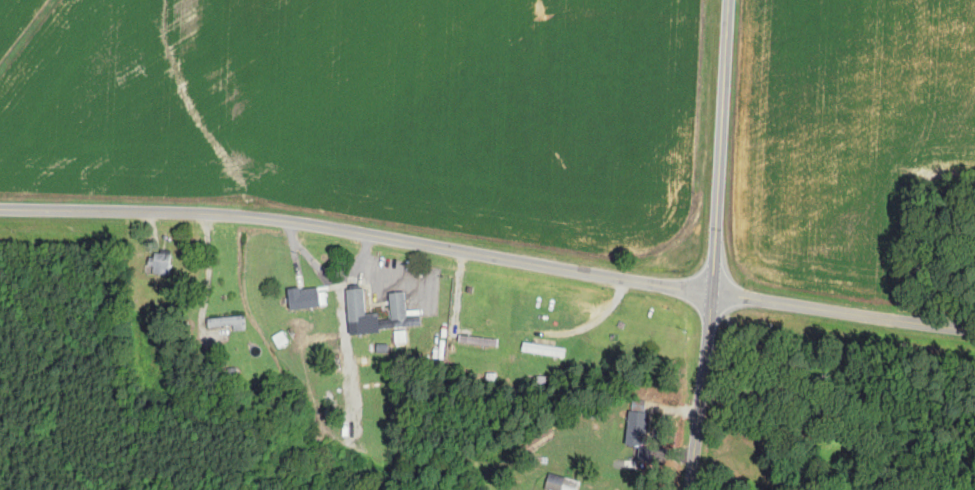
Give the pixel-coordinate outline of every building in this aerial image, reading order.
[(169,274),(170,253),(153,252),(152,273),(169,274)] [(326,305),(323,285),(287,291),(290,310),(326,305)] [(346,289),(349,331),(419,326),(418,317),(406,318),(404,291),(389,292),(391,319),(378,319),(378,312),(365,313),(363,288),(346,289)] [(244,315),(207,317),(208,326),(233,325),(233,330),(245,329),(244,315)] [(406,342),(405,330),(394,330),(394,343),(406,342)] [(648,412),(630,410),(625,443),(643,446),(648,412)] [(550,472),(545,489),(547,489),(577,489),(580,481),(550,472)]
